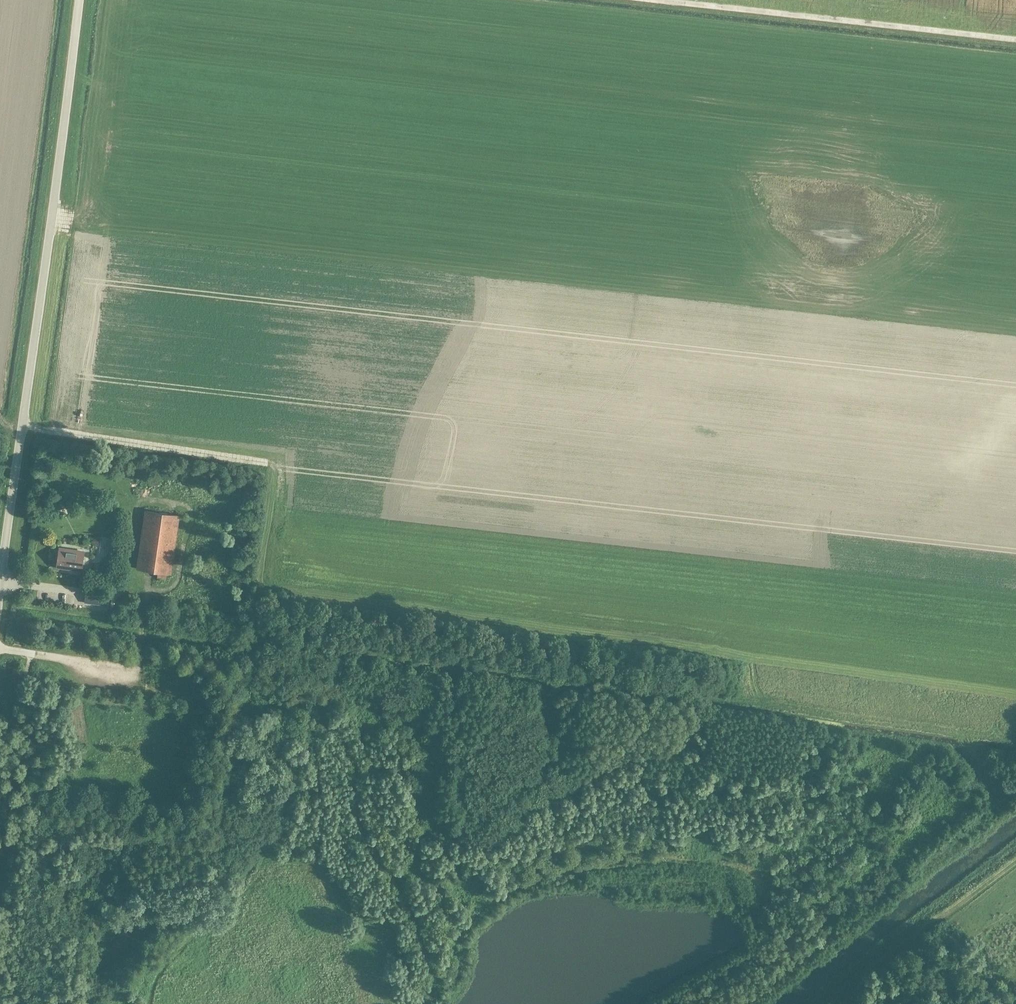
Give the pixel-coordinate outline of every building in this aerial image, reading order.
[(171,573),(179,516),(145,511),(137,568),(158,571),(157,577),(165,579),(166,573),(171,573)] [(81,570),(84,552),(59,548),(57,567),(81,570)] [(84,603),(102,605),(104,593),(86,591),(84,603)]
